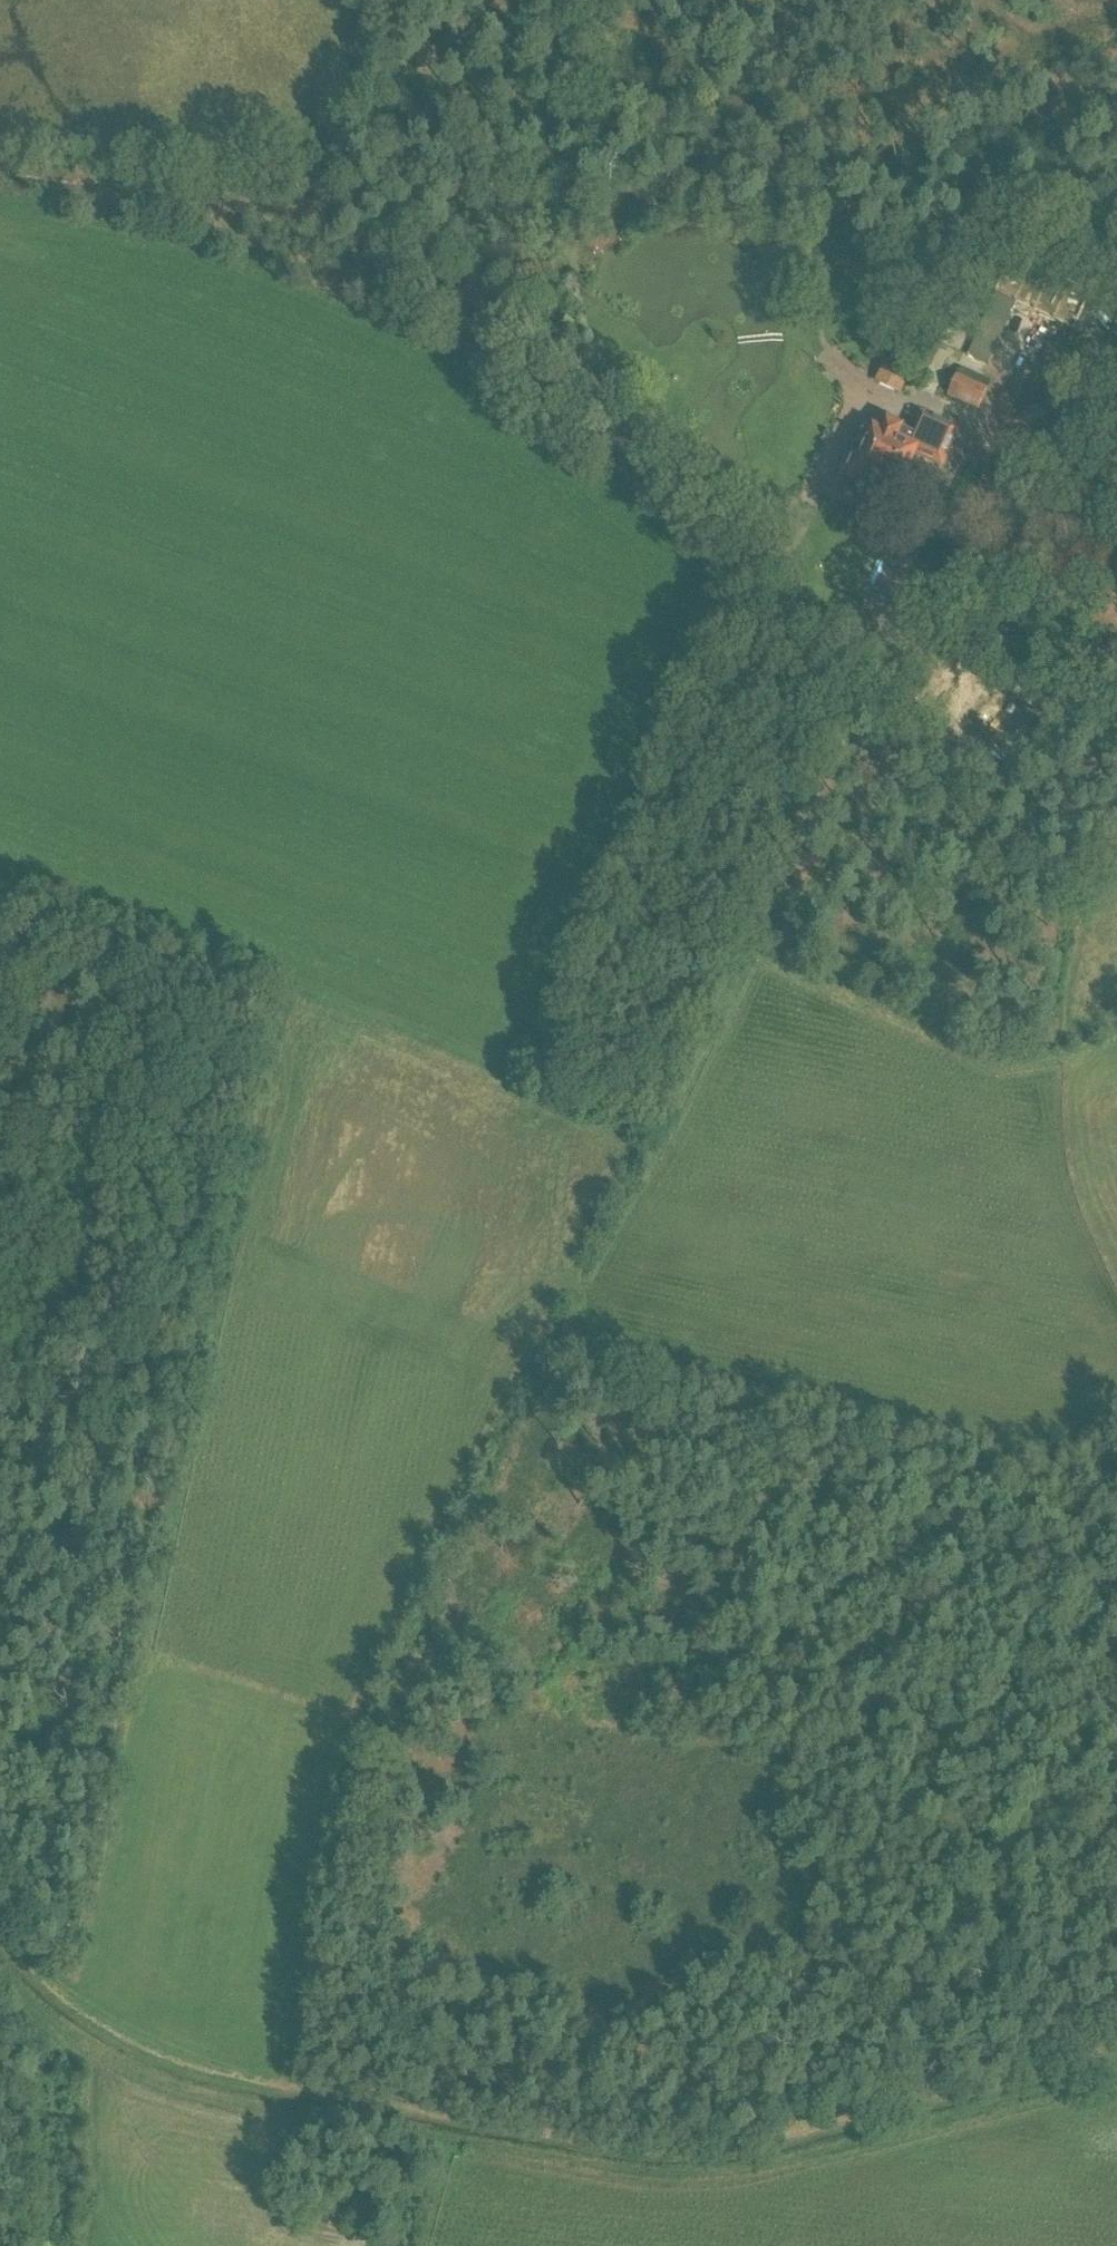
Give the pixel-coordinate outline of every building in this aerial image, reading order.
[(988,364),(1017,299),(1027,278),(1008,268),(997,290),(967,354),(988,364)] [(916,352),(921,338),(889,328),(885,342),(916,352)] [(912,401),(920,380),(906,374),(897,395),(912,401)] [(978,410),(987,389),(956,376),(947,396),(978,410)] [(942,469),(960,429),(961,427),(921,409),(910,434),(903,432),(905,428),(885,420),(880,431),(862,423),(838,475),(849,481),(873,491),(878,481),(900,491),(916,457),(942,469)]
